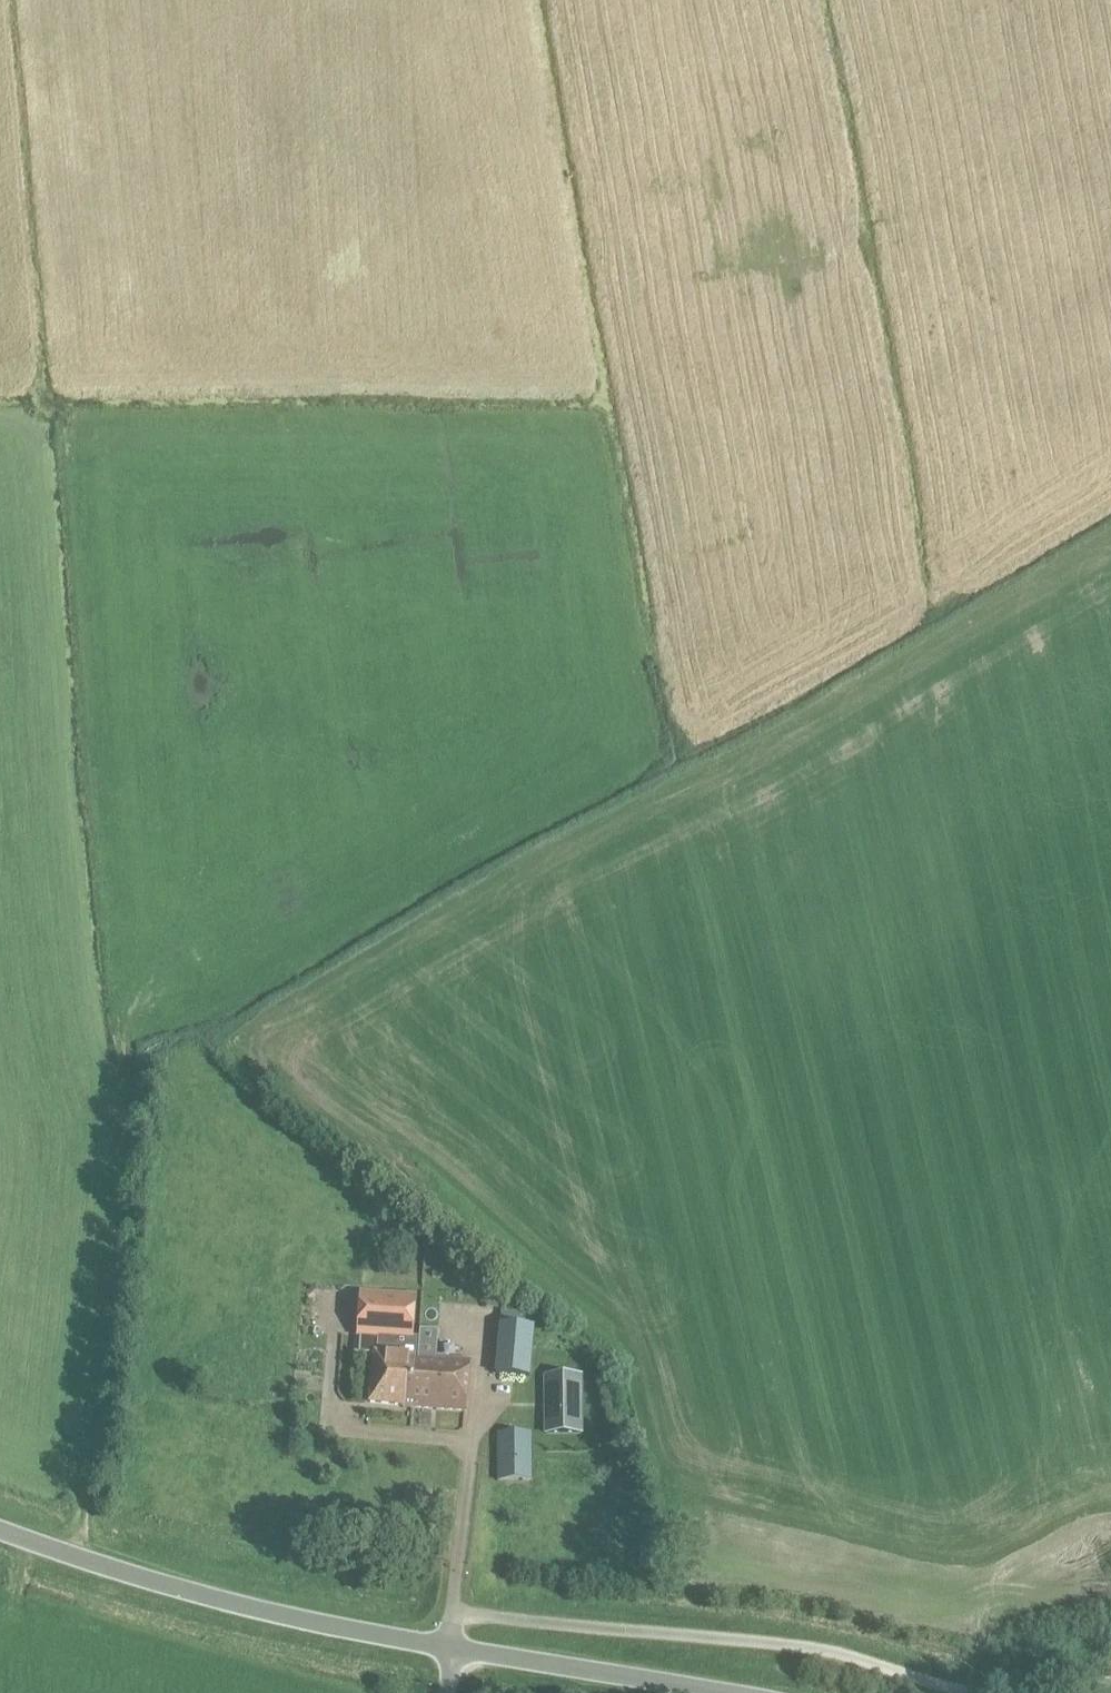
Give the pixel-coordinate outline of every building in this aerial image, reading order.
[(362,1294),(359,1336),(361,1336),(379,1338),(413,1339),(416,1298),(362,1294)] [(525,1373),(527,1325),(500,1324),(498,1373),(525,1373)] [(376,1355),(372,1406),(413,1410),(416,1357),(418,1340),(413,1339),(379,1338),(377,1355),(376,1354),(376,1355)] [(416,1357),(413,1410),(469,1414),(472,1362),(416,1357)] [(583,1395),(583,1374),(545,1374),(545,1395),(545,1433),(583,1432),(583,1395)] [(533,1482),(533,1433),(498,1434),(498,1482),(533,1482)]
